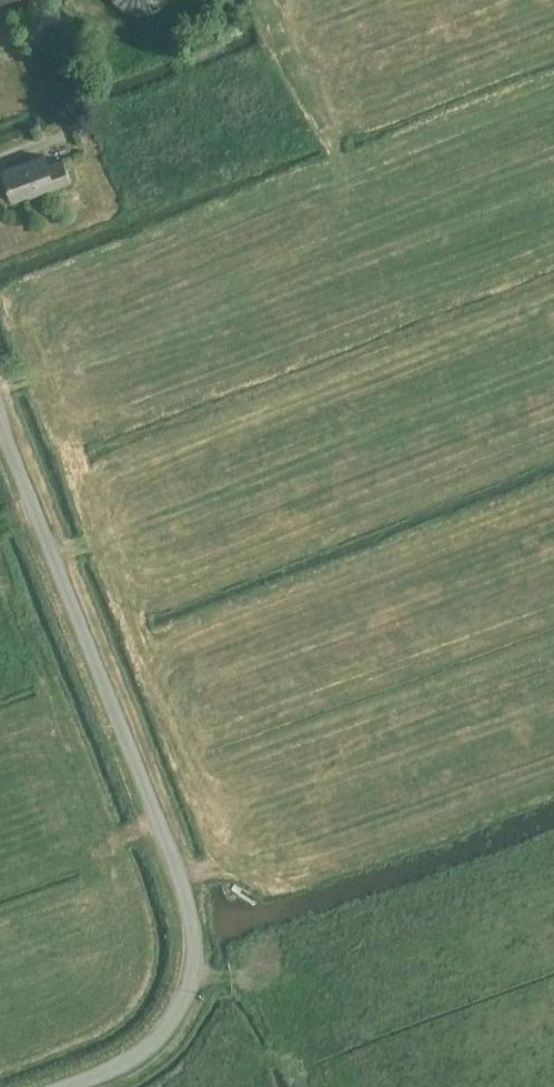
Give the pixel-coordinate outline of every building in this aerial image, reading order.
[(113,0),(114,3),(117,5),(119,7),(121,8),(124,10),(127,11),(130,12),(132,13),(135,13),(138,14),(141,14),(144,13),(147,13),(150,12),(153,11),(156,9),(158,8),(161,6),(163,4),(165,2),(167,0),(112,0),(113,0)] [(14,199),(70,179),(62,157),(46,163),(43,154),(3,168),(14,199)]
